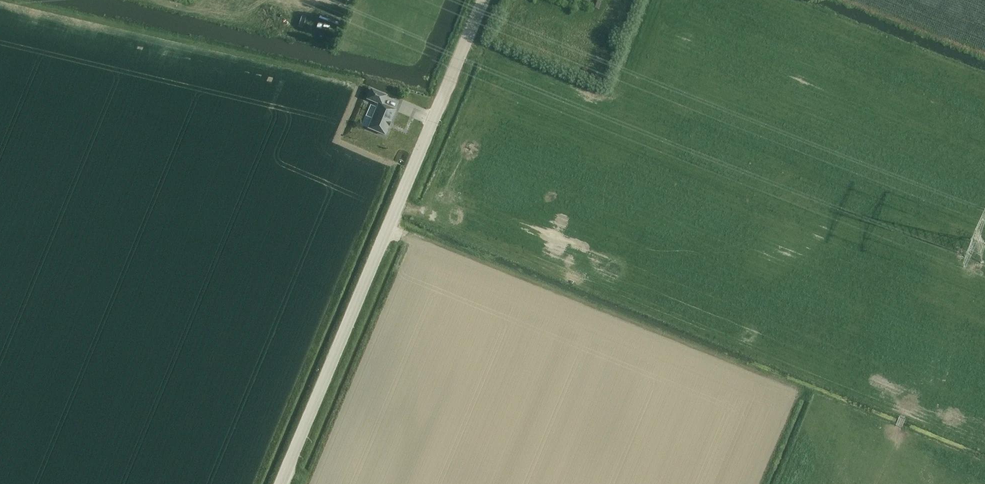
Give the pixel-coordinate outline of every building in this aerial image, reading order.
[(385,136),(395,111),(382,106),(386,96),(371,90),(367,100),(378,104),(368,129),(385,136)]
